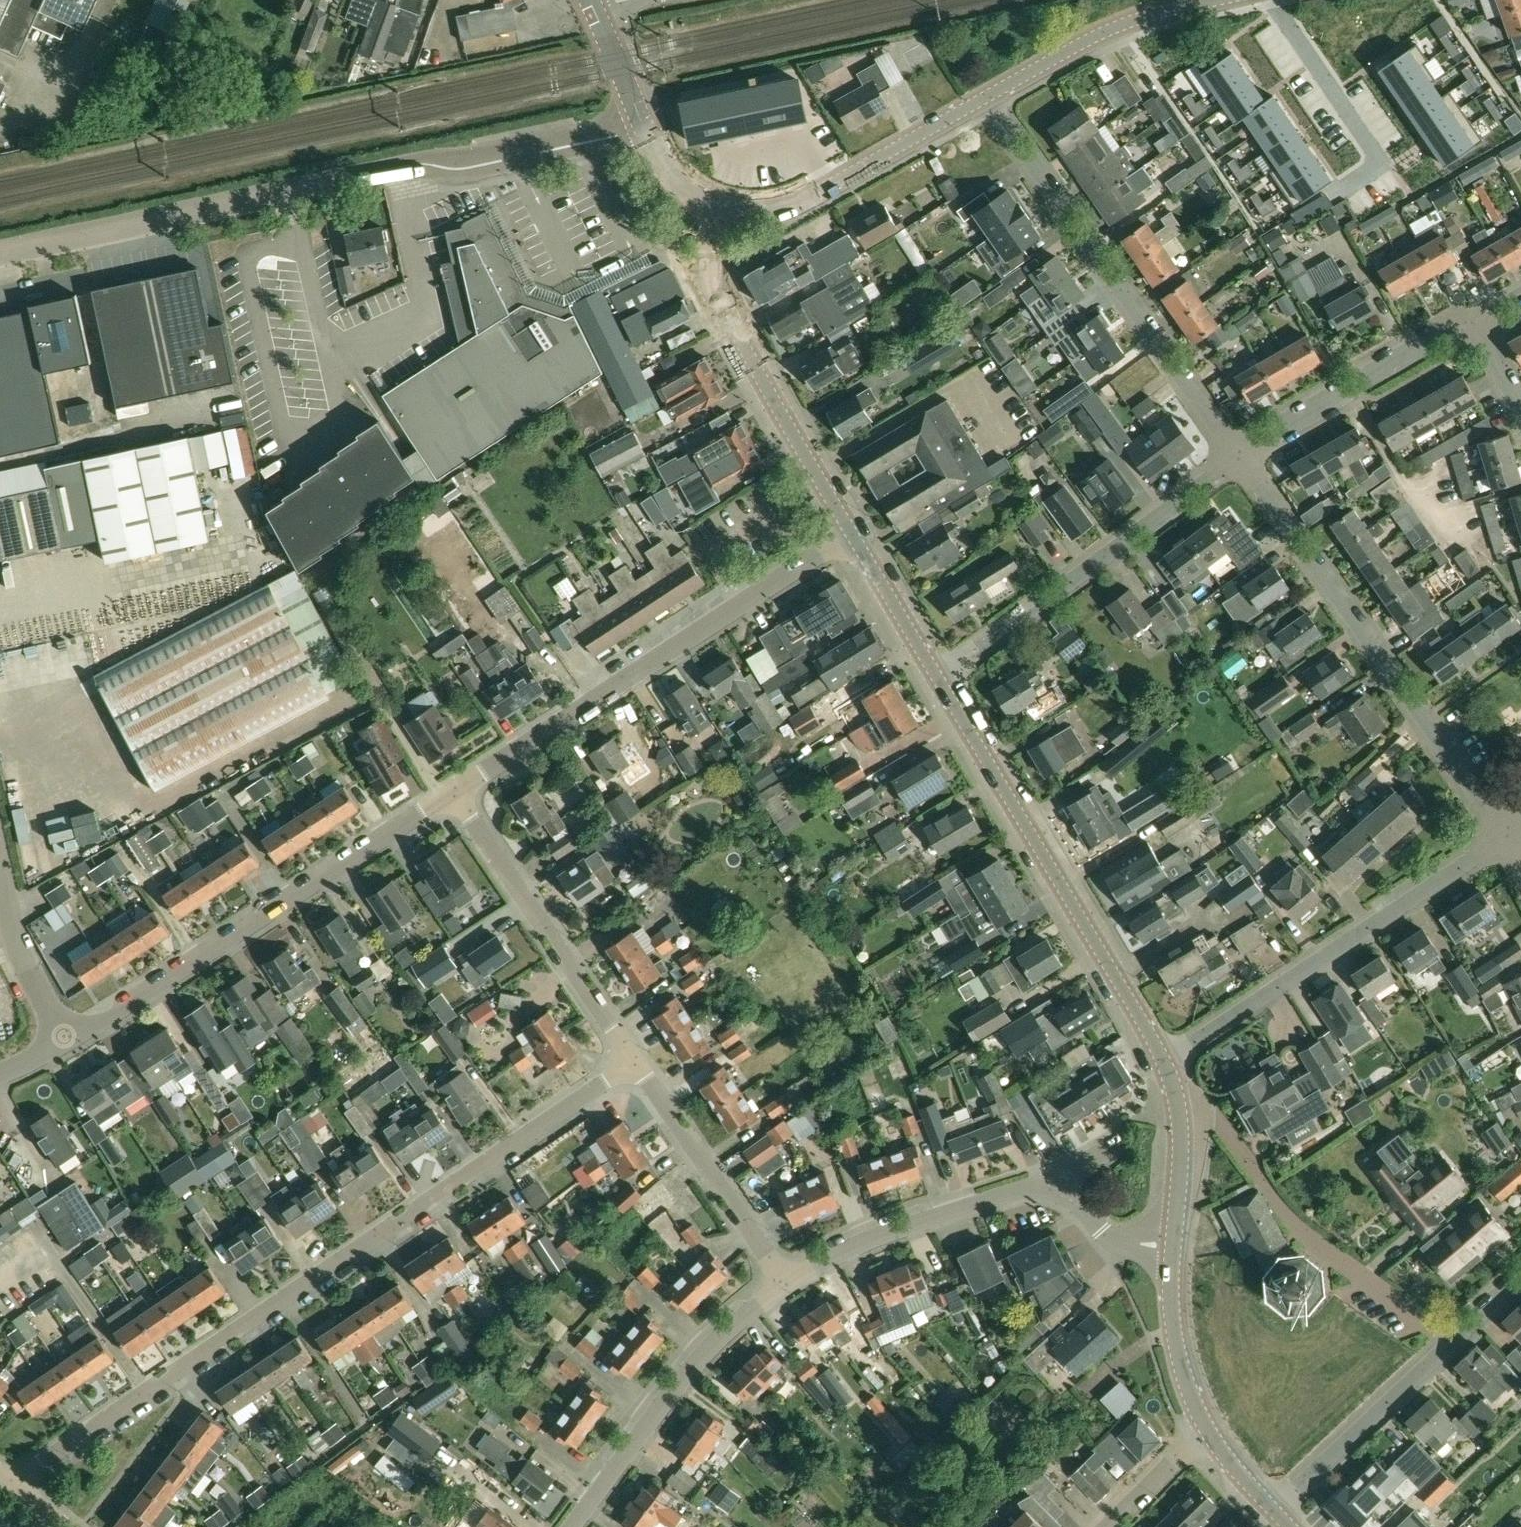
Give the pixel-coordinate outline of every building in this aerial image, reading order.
[(17,57),(31,26),(60,39),(67,24),(81,31),(95,0),(0,0),(0,49),(17,57)] [(185,0),(157,0),(141,36),(165,46),(186,0),(185,0)] [(294,0),(290,9),(306,16),(313,0),(293,0),(294,0)] [(364,0),(351,0),(345,17),(356,22),(364,0)] [(356,22),(368,26),(377,0),(364,0),(356,22)] [(402,57),(419,12),(422,0),(377,0),(368,26),(358,52),(380,60),(383,50),(388,52),(402,57)] [(461,41),(517,29),(512,8),(525,1),(524,0),(500,0),(502,3),(502,2),(503,7),(456,16),(461,41)] [(1502,13),(1520,6),(1520,0),(1498,0),(1502,13)] [(1502,13),(1510,36),(1513,43),(1520,40),(1520,6),(1502,13)] [(308,24),(299,47),(313,52),(321,29),(308,24)] [(1446,33),(1440,38),(1447,48),(1453,43),(1446,33)] [(1513,43),(1516,53),(1520,51),(1520,40),(1513,43)] [(89,41),(78,67),(89,71),(100,45),(89,41)] [(1398,57),(1379,69),(1391,86),(1428,60),(1417,43),(1407,50),(1405,47),(1396,54),(1398,57)] [(1453,43),(1447,48),(1453,57),(1460,53),(1453,43)] [(1495,49),(1481,54),(1488,64),(1498,58),(1495,49)] [(402,57),(388,52),(385,60),(399,64),(402,57)] [(1204,71),(1202,73),(1214,90),(1244,70),(1232,52),(1214,65),(1212,62),(1202,68),(1204,71)] [(936,62),(932,55),(925,59),(929,66),(936,62)] [(1428,60),(1391,86),(1401,102),(1435,78),(1425,63),(1429,61),(1428,60)] [(824,71),(819,61),(805,69),(810,78),(824,71)] [(858,73),(864,85),(873,80),(879,91),(890,84),(878,62),(858,73)] [(1468,65),(1462,69),(1468,79),(1475,75),(1468,65)] [(1516,68),(1495,74),(1501,81),(1519,75),(1516,68)] [(1244,70),(1214,90),(1225,106),(1255,86),(1244,70)] [(1113,82),(1130,106),(1143,98),(1126,74),(1113,82)] [(1475,75),(1468,79),(1475,89),(1482,85),(1475,75)] [(1435,78),(1401,102),(1412,118),(1450,92),(1450,91),(1442,96),(1432,82),(1436,79),(1435,78)] [(686,104),(683,104),(691,142),(694,142),(694,141),(705,139),(708,139),(708,138),(719,136),(722,136),(722,135),(733,133),(734,133),(736,133),(736,132),(748,130),(750,130),(750,129),(762,127),(764,127),(764,126),(776,124),(778,124),(778,123),(790,121),(792,121),(792,120),(804,118),(807,118),(798,80),(796,80),(796,81),(784,83),(782,83),(782,84),(756,89),(754,89),(754,90),(742,92),(739,92),(740,93),(728,95),(725,95),(725,96),(700,101),(697,101),(697,102),(686,104)] [(873,80),(864,85),(835,100),(850,128),(871,116),(871,117),(889,107),(879,91),(873,80)] [(1255,86),(1225,106),(1236,122),(1274,96),(1273,95),(1265,101),(1255,86)] [(1450,92),(1412,118),(1423,133),(1461,107),(1450,92)] [(1190,93),(1183,97),(1190,107),(1196,103),(1190,93)] [(1142,103),(1157,121),(1167,115),(1153,96),(1142,103)] [(1274,96),(1236,122),(1237,123),(1244,117),(1255,133),(1285,113),(1274,96)] [(1490,97),(1483,101),(1490,111),(1497,106),(1490,97)] [(1196,103),(1190,107),(1197,117),(1206,110),(1200,100),(1196,103)] [(1049,127),(1057,138),(1053,141),(1063,155),(1064,155),(1064,156),(1099,131),(1100,130),(1082,104),(1049,127)] [(1497,106),(1490,111),(1497,121),(1503,116),(1497,106)] [(1135,107),(1126,113),(1130,119),(1139,113),(1135,107)] [(1461,107),(1423,133),(1434,149),(1472,123),(1461,107)] [(1164,122),(1177,141),(1191,132),(1177,112),(1164,122)] [(1285,113),(1255,133),(1266,149),(1262,152),(1263,153),(1297,130),(1285,113)] [(1472,123),(1434,149),(1446,166),(1483,140),(1472,123)] [(1211,124),(1205,129),(1211,139),(1218,134),(1211,124)] [(1106,127),(1064,156),(1080,179),(1115,155),(1114,153),(1121,148),(1106,127)] [(1297,130),(1263,153),(1274,169),(1270,172),(1308,146),(1297,130)] [(1218,134),(1211,139),(1218,149),(1225,144),(1218,134)] [(1156,141),(1162,151),(1169,146),(1163,137),(1156,141)] [(1500,151),(1506,162),(1520,153),(1520,148),(1517,142),(1500,151)] [(1308,146),(1270,172),(1282,189),(1320,163),(1308,146)] [(1115,155),(1080,179),(1096,201),(1131,177),(1129,175),(1136,170),(1128,158),(1121,163),(1115,155)] [(1493,155),(1476,164),(1482,175),(1499,166),(1493,155)] [(1186,169),(1194,179),(1213,166),(1206,156),(1186,169)] [(1234,158),(1228,162),(1235,172),(1241,168),(1234,158)] [(1241,168),(1235,172),(1241,182),(1255,173),(1248,163),(1241,168)] [(1320,163),(1282,189),(1294,207),(1332,181),(1320,163)] [(1476,164),(1459,174),(1465,185),(1482,175),(1476,164)] [(1186,168),(1166,182),(1174,193),(1194,179),(1186,169),(1186,168)] [(1207,171),(1197,179),(1204,189),(1215,181),(1207,171)] [(1096,201),(1111,223),(1145,199),(1131,177),(1096,201)] [(939,184),(949,200),(960,194),(950,178),(939,184)] [(1484,183),(1476,187),(1495,221),(1503,217),(1484,183)] [(978,196),(958,210),(965,221),(976,213),(991,235),(1025,212),(1019,202),(1017,203),(1008,190),(992,201),(985,191),(978,196)] [(1257,192),(1251,196),(1257,206),(1264,202),(1257,192)] [(1264,202),(1257,206),(1263,216),(1277,208),(1270,198),(1264,202)] [(1393,204),(1376,214),(1382,225),(1400,215),(1393,204)] [(855,223),(852,224),(866,247),(898,227),(898,228),(904,224),(899,216),(894,220),(885,205),(864,218),(862,215),(854,220),(855,223)] [(461,344),(383,395),(419,450),(416,451),(415,449),(410,453),(403,457),(416,477),(424,489),(438,479),(604,373),(603,372),(606,371),(609,377),(612,375),(576,313),(574,310),(572,305),(566,308),(529,295),(504,244),(487,211),(464,223),(463,223),(463,225),(462,226),(462,228),(447,231),(457,274),(447,279),(446,279),(461,344)] [(1134,232),(1123,239),(1139,262),(1163,245),(1184,230),(1171,211),(1160,218),(1166,226),(1155,233),(1147,222),(1150,220),(1145,213),(1129,225),(1134,232)] [(1032,221),(1025,212),(991,236),(1006,258),(996,265),(1003,276),(1024,261),(1017,252),(1040,236),(1031,222),(1032,221)] [(1376,214),(1359,223),(1365,234),(1382,225),(1376,214)] [(1293,216),(1282,223),(1289,234),(1300,228),(1293,216)] [(382,227),(347,234),(353,265),(389,258),(382,227)] [(906,227),(895,234),(923,278),(933,272),(906,227)] [(1279,227),(1263,237),(1272,250),(1287,241),(1279,227)] [(1485,228),(1473,235),(1481,250),(1473,255),(1488,280),(1509,269),(1494,243),(1485,228)] [(1460,231),(1453,235),(1464,255),(1471,250),(1460,231)] [(1494,243),(1509,269),(1520,262),(1520,243),(1515,231),(1494,243)] [(761,266),(745,275),(761,303),(770,298),(773,302),(788,294),(787,291),(800,284),(800,286),(814,277),(816,280),(823,276),(826,275),(850,260),(860,255),(847,234),(838,239),(813,253),(806,241),(795,248),(793,244),(776,253),(759,263),(760,265),(761,266)] [(1242,234),(1237,237),(1245,247),(1249,244),(1242,234)] [(1442,235),(1422,247),(1436,272),(1457,260),(1457,259),(1464,255),(1453,235),(1446,239),(1445,240),(1442,235)] [(1413,252),(1401,258),(1415,283),(1436,272),(1422,247),(1417,239),(1408,244),(1413,252)] [(1163,245),(1139,262),(1155,284),(1158,282),(1163,288),(1179,277),(1174,270),(1178,267),(1163,245)] [(1390,265),(1380,270),(1395,295),(1415,283),(1401,258),(1395,248),(1383,254),(1390,265)] [(1281,249),(1272,254),(1281,270),(1288,265),(1290,264),(1281,249)] [(1040,281),(1021,295),(1028,305),(1070,275),(1056,256),(1033,273),(1040,281)] [(1288,265),(1281,270),(1288,281),(1289,280),(1301,301),(1319,290),(1318,289),(1314,281),(1312,277),(1307,269),(1301,258),(1290,264),(1288,265)] [(801,302),(771,319),(784,340),(813,322),(817,320),(825,334),(876,306),(856,272),(850,260),(826,275),(823,276),(830,287),(802,303),(801,302)] [(1266,260),(1253,271),(1259,280),(1272,270),(1266,260)] [(655,263),(572,305),(574,310),(576,313),(612,375),(609,377),(624,409),(654,394),(631,347),(622,329),(629,326),(624,316),(642,308),(650,324),(661,319),(656,310),(683,297),(683,296),(685,296),(672,271),(671,271),(670,269),(660,274),(655,263)] [(1003,283),(983,297),(991,307),(1011,292),(1009,289),(1028,276),(1021,265),(1001,279),(1003,283)] [(350,266),(337,269),(342,293),(355,290),(350,266)] [(198,267),(149,278),(173,395),(236,382),(223,323),(210,325),(198,267)] [(1343,275),(1318,288),(1319,290),(1323,296),(1340,326),(1355,318),(1357,321),(1376,311),(1362,285),(1353,290),(1348,282),(1344,274),(1343,275)] [(1070,275),(1028,305),(1036,316),(1049,334),(1061,326),(1081,311),(1073,301),(1083,294),(1070,275)] [(1179,277),(1163,288),(1167,295),(1163,297),(1179,319),(1203,303),(1187,280),(1183,283),(1179,277)] [(149,278),(93,290),(118,406),(173,395),(149,278)] [(1288,293),(1276,299),(1287,317),(1297,311),(1288,293)] [(0,316),(0,455),(60,441),(43,371),(92,360),(77,294),(76,294),(76,295),(31,305),(30,304),(31,310),(0,316)] [(629,326),(622,329),(631,347),(692,316),(683,297),(656,310),(661,319),(650,324),(642,308),(624,316),(629,326)] [(1203,303),(1179,319),(1195,342),(1206,334),(1211,341),(1226,329),(1222,323),(1219,325),(1203,303)] [(1081,311),(1061,326),(1068,336),(1061,340),(1075,360),(1078,358),(1088,351),(1112,334),(1107,328),(1108,327),(1108,326),(1110,324),(1102,313),(1098,315),(1088,322),(1081,311)] [(1252,311),(1237,322),(1243,330),(1258,320),(1252,311)] [(1237,322),(1226,329),(1231,336),(1232,338),(1243,330),(1237,322)] [(1226,329),(1211,341),(1216,347),(1231,336),(1226,329)] [(950,330),(905,357),(916,376),(961,349),(950,330)] [(1088,351),(1078,358),(1092,378),(1101,371),(1126,354),(1112,334),(1088,351)] [(823,353),(804,365),(816,386),(838,373),(840,377),(854,369),(845,353),(855,347),(848,335),(828,347),(822,351),(823,353)] [(1307,335),(1284,348),(1298,374),(1322,361),(1307,335)] [(1510,341),(1520,360),(1520,335),(1510,341)] [(1008,342),(993,353),(1000,363),(1015,352),(1008,342)] [(1284,348),(1260,362),(1275,387),(1298,374),(1284,348)] [(1219,353),(1213,357),(1222,369),(1227,365),(1219,353)] [(683,372),(661,385),(670,401),(671,401),(716,375),(706,356),(681,369),(683,372)] [(1238,378),(1225,388),(1233,400),(1247,393),(1251,401),(1252,401),(1275,387),(1260,362),(1237,375),(1238,378)] [(1018,374),(1011,380),(1023,397),(1038,387),(1025,369),(1018,374)] [(670,401),(667,403),(677,421),(702,407),(727,394),(716,375),(671,401),(670,401)] [(1462,375),(1441,387),(1456,413),(1477,401),(1462,375)] [(1088,380),(1062,398),(1070,410),(1096,391),(1088,380)] [(849,401),(830,412),(843,435),(871,418),(864,408),(878,400),(870,387),(857,395),(857,393),(856,394),(848,398),(849,401)] [(1441,387),(1420,399),(1435,425),(1456,413),(1441,387)] [(654,394),(624,409),(631,423),(660,407),(654,394)] [(1150,395),(1132,408),(1140,418),(1158,405),(1150,395)] [(1095,396),(1084,403),(1105,431),(1115,424),(1095,396)] [(937,405),(855,454),(876,489),(880,487),(879,485),(883,483),(883,484),(895,477),(890,468),(916,452),(921,461),(923,460),(929,470),(973,443),(947,399),(937,405)] [(1420,399),(1399,411),(1414,437),(1435,425),(1420,399)] [(1414,437),(1399,411),(1378,423),(1393,449),(1414,437)] [(1089,414),(1077,423),(1091,442),(1103,433),(1089,414)] [(1171,414),(1148,431),(1173,463),(1195,447),(1171,414)] [(1487,417),(1465,429),(1472,440),(1493,428),(1487,417)] [(286,500),(268,512),(304,568),(324,556),(322,553),(343,540),(341,537),(361,524),(359,522),(379,509),(378,506),(398,493),(396,490),(416,477),(403,457),(379,421),(358,434),(360,437),(340,450),(341,453),(321,466),(323,469),(303,482),(305,484),(284,497),(286,500)] [(717,436),(692,449),(703,468),(707,466),(753,441),(742,422),(732,428),(717,436)] [(1334,439),(1355,474),(1359,483),(1360,484),(1365,491),(1380,481),(1373,473),(1369,476),(1358,457),(1369,450),(1356,427),(1334,439)] [(1465,429),(1445,441),(1451,452),(1472,440),(1465,429)] [(223,430),(188,438),(195,470),(230,462),(223,430)] [(634,431),(591,453),(603,477),(604,477),(613,472),(618,469),(646,455),(646,454),(644,449),(634,431)] [(1148,431),(1127,446),(1152,479),(1173,463),(1148,431)] [(1046,432),(1038,438),(1045,447),(1053,442),(1046,432)] [(1508,433),(1479,442),(1486,465),(1486,466),(1515,457),(1508,433)] [(64,546),(87,541),(91,540),(102,538),(107,561),(107,562),(210,540),(195,470),(188,438),(188,437),(47,467),(46,462),(0,471),(0,560),(64,546)] [(1037,439),(1026,447),(1035,459),(1045,451),(1037,439)] [(1334,439),(1314,451),(1327,474),(1338,468),(1344,480),(1355,474),(1334,439)] [(701,469),(689,476),(700,496),(695,498),(702,511),(721,501),(713,487),(708,477),(712,475),(713,477),(734,465),(738,473),(763,459),(753,441),(707,466),(703,468),(701,469)] [(1431,449),(1424,453),(1430,464),(1451,452),(1445,441),(1443,442),(1431,449)] [(880,487),(876,489),(903,533),(919,523),(985,483),(1012,467),(1005,457),(988,467),(973,443),(929,470),(923,460),(921,461),(926,469),(900,485),(895,477),(883,484),(883,483),(879,485),(880,487)] [(1314,451),(1292,463),(1305,487),(1317,480),(1323,492),(1328,490),(1334,487),(1327,474),(1314,451)] [(1462,451),(1451,454),(1457,474),(1468,471),(1462,451)] [(1424,453),(1402,465),(1409,476),(1420,470),(1430,464),(1424,453)] [(678,456),(658,467),(658,468),(667,486),(688,475),(678,456)] [(1486,466),(1489,475),(1493,489),(1520,481),(1520,478),(1515,457),(1486,466)] [(1089,475),(1078,483),(1093,503),(1104,495),(1113,507),(1134,492),(1109,458),(1088,473),(1089,475)] [(1430,464),(1420,470),(1423,474),(1433,468),(1430,464)] [(461,471),(438,487),(449,502),(462,492),(459,487),(468,481),(461,471)] [(1468,471),(1457,474),(1464,498),(1475,494),(1468,471)] [(1391,477),(1370,492),(1377,501),(1390,493),(1399,506),(1401,507),(1409,501),(1391,477)] [(925,533),(909,544),(924,569),(938,560),(941,566),(962,553),(952,537),(960,532),(953,521),(983,505),(979,499),(990,493),(985,483),(919,523),(925,533)] [(1359,483),(1346,492),(1352,501),(1365,491),(1360,484),(1359,483)] [(1048,486),(1034,496),(1040,504),(1046,499),(1074,537),(1092,524),(1064,486),(1061,488),(1058,485),(1051,490),(1048,486)] [(437,488),(413,506),(422,519),(434,510),(439,518),(446,513),(451,510),(448,505),(443,499),(445,498),(437,488)] [(625,489),(615,495),(622,507),(632,502),(625,489)] [(1328,510),(1342,500),(1341,498),(1337,492),(1331,496),(1323,501),(1328,510)] [(1510,496),(1517,520),(1520,519),(1520,493),(1510,496)] [(652,495),(642,502),(657,525),(667,518),(652,495)] [(669,519),(681,512),(675,501),(663,508),(669,519)] [(1399,506),(1391,512),(1397,521),(1406,534),(1423,522),(1409,501),(1401,507),(1399,506)] [(1492,501),(1481,505),(1488,529),(1500,525),(1492,501)] [(1346,545),(1368,529),(1353,509),(1332,524),(1346,545)] [(1039,513),(1021,526),(1036,547),(1049,537),(1044,529),(1049,526),(1039,513)] [(1208,523),(1188,538),(1208,566),(1228,551),(1242,568),(1264,551),(1250,531),(1247,533),(1238,521),(1228,528),(1218,516),(1208,523)] [(1379,522),(1346,545),(1360,565),(1382,550),(1374,538),(1385,531),(1379,522)] [(1423,522),(1406,534),(1412,543),(1419,552),(1435,540),(1423,522)] [(1500,525),(1488,529),(1495,553),(1507,549),(1500,525)] [(617,528),(611,533),(617,543),(624,538),(617,528)] [(1166,555),(1158,561),(1160,564),(1177,587),(1185,580),(1186,582),(1193,577),(1197,583),(1212,572),(1207,566),(1208,566),(1188,538),(1166,555)] [(660,541),(652,546),(685,596),(703,584),(681,550),(670,557),(660,541)] [(655,567),(644,574),(667,608),(685,596),(652,546),(644,551),(655,567)] [(1439,546),(1431,552),(1441,567),(1450,561),(1439,546)] [(1466,548),(1454,556),(1468,577),(1480,568),(1466,548)] [(1360,565),(1374,584),(1396,569),(1382,550),(1360,565)] [(992,564),(941,595),(956,619),(990,598),(983,587),(999,577),(1018,566),(1010,553),(992,564)] [(1513,560),(1520,583),(1520,557),(1513,560)] [(1450,561),(1441,567),(1450,579),(1459,574),(1450,561)] [(624,565),(616,570),(648,620),(667,608),(644,574),(634,581),(624,565)] [(1248,568),(1222,587),(1237,608),(1253,596),(1260,607),(1289,586),(1274,565),(1255,579),(1248,568)] [(1374,584),(1387,604),(1409,589),(1396,569),(1374,584)] [(618,591),(608,598),(630,632),(648,620),(616,570),(608,575),(618,591)] [(295,571),(270,584),(327,692),(352,679),(295,571)] [(1479,578),(1465,588),(1471,597),(1485,586),(1479,578)] [(776,625),(759,636),(780,671),(761,683),(766,690),(767,692),(812,666),(804,652),(810,649),(803,638),(826,625),(831,634),(836,635),(861,620),(855,610),(858,608),(842,580),(818,595),(818,593),(794,607),(798,613),(776,625)] [(270,584),(95,676),(155,791),(331,699),(327,692),(270,584)] [(587,588),(579,594),(580,595),(612,644),(630,632),(608,598),(598,604),(587,588)] [(1465,588),(1451,598),(1458,606),(1471,597),(1465,588)] [(1117,591),(1107,599),(1110,604),(1109,604),(1120,619),(1111,625),(1123,640),(1131,634),(1147,622),(1165,645),(1183,632),(1174,618),(1172,619),(1159,601),(1146,611),(1130,589),(1120,596),(1117,591)] [(1173,589),(1162,597),(1178,618),(1188,610),(1173,589)] [(1409,589),(1387,604),(1401,624),(1423,608),(1409,589)] [(509,590),(500,597),(507,607),(517,600),(509,590)] [(335,593),(319,602),(353,665),(370,655),(335,593)] [(569,618),(559,624),(573,645),(582,638),(594,656),(612,644),(580,595),(579,594),(571,599),(572,600),(582,615),(572,622),(569,618)] [(1486,618),(1501,640),(1520,626),(1520,624),(1506,603),(1486,618)] [(1436,608),(1425,616),(1433,627),(1445,619),(1436,608)] [(1273,609),(1254,622),(1259,629),(1278,616),(1273,609)] [(514,615),(511,617),(522,634),(526,632),(533,626),(521,610),(514,615)] [(1480,610),(1460,624),(1466,632),(1481,654),(1501,640),(1486,618),(1480,610)] [(1258,632),(1251,637),(1258,647),(1277,634),(1283,642),(1289,651),(1280,658),(1286,667),(1310,650),(1305,645),(1322,633),(1307,612),(1286,627),(1279,617),(1258,632)] [(1425,616),(1406,630),(1413,641),(1414,640),(1433,627),(1425,616)] [(522,634),(522,635),(534,652),(547,643),(548,643),(535,625),(534,625),(533,626),(526,632),(522,634)] [(825,675),(793,694),(801,708),(870,666),(867,661),(882,652),(867,628),(842,644),(816,660),(825,675)] [(1073,628),(1056,641),(1068,658),(1085,644),(1073,628)] [(1451,632),(1441,639),(1461,668),(1481,654),(1466,632),(1456,639),(1451,632)] [(1237,635),(1229,640),(1233,645),(1241,640),(1237,635)] [(1437,652),(1427,659),(1442,681),(1461,668),(1441,639),(1439,635),(1429,642),(1437,652)] [(499,641),(486,649),(522,703),(542,689),(526,665),(522,667),(514,654),(505,648),(504,648),(499,641)] [(1104,648),(1094,655),(1102,667),(1113,660),(1104,648)] [(486,649),(476,656),(487,673),(488,672),(496,685),(485,692),(501,716),(504,714),(506,717),(520,708),(518,705),(522,703),(486,649)] [(1240,652),(1221,666),(1229,679),(1248,664),(1240,652)] [(1335,652),(1305,673),(1322,696),(1352,675),(1351,674),(1353,670),(1346,662),(1343,663),(1335,652)] [(707,674),(705,675),(719,696),(732,688),(743,706),(745,704),(764,732),(785,719),(776,704),(768,694),(767,692),(766,690),(763,691),(751,673),(746,677),(733,657),(718,667),(714,664),(706,669),(707,674)] [(1034,666),(995,689),(1002,702),(1001,704),(1005,711),(1007,711),(1010,715),(1026,705),(1034,719),(1063,703),(1055,689),(1049,692),(1034,666)] [(466,671),(460,675),(473,693),(478,689),(484,685),(482,682),(472,667),(466,671)] [(1111,679),(1104,669),(1093,677),(1085,683),(1092,693),(1111,679)] [(1283,676),(1250,699),(1262,716),(1294,693),(1283,676)] [(879,684),(850,701),(856,710),(867,703),(875,717),(876,718),(906,700),(893,679),(881,687),(879,684)] [(687,683),(666,697),(681,721),(691,735),(711,722),(701,707),(703,706),(687,683)] [(778,688),(768,694),(776,704),(785,699),(778,688)] [(1338,713),(1344,722),(1359,743),(1386,724),(1365,694),(1338,713)] [(864,725),(850,735),(855,743),(867,752),(877,746),(878,747),(888,741),(919,723),(906,700),(876,718),(875,717),(874,718),(864,725)] [(1151,702),(1138,711),(1144,720),(1158,711),(1151,702)] [(409,704),(399,711),(407,723),(406,723),(432,762),(458,744),(449,730),(452,728),(453,723),(449,717),(445,716),(441,718),(433,705),(417,716),(409,704)] [(811,705),(790,718),(802,736),(815,728),(811,721),(818,717),(811,705)] [(1313,712),(1291,727),(1300,740),(1322,726),(1313,712)] [(1332,730),(1344,722),(1338,713),(1337,714),(1326,722),(1332,730)] [(1132,715),(1121,723),(1130,734),(1140,726),(1132,715)] [(371,748),(358,755),(381,794),(404,780),(394,763),(387,752),(398,745),(394,740),(381,718),(361,730),(371,748)] [(1050,737),(1030,748),(1039,763),(1037,766),(1040,772),(1044,771),(1046,775),(1069,761),(1069,760),(1087,749),(1072,724),(1050,737)] [(1291,727),(1281,733),(1290,746),(1300,740),(1291,727)] [(1138,735),(1102,764),(1112,777),(1148,748),(1138,735)] [(614,737),(591,751),(608,778),(623,769),(631,782),(643,775),(632,758),(629,760),(614,737)] [(312,741),(301,747),(306,755),(310,760),(320,753),(312,741)] [(692,744),(676,754),(689,775),(705,765),(692,744)] [(909,771),(896,780),(912,805),(926,796),(923,791),(950,774),(937,753),(908,770),(909,771)] [(306,755),(298,761),(307,773),(315,768),(310,760),(306,755)] [(858,759),(829,776),(837,791),(867,774),(858,759)] [(1234,769),(1229,760),(1213,770),(1218,779),(1234,769)] [(298,761),(290,766),(299,779),(307,773),(298,761)] [(676,761),(668,765),(674,775),(682,770),(676,761)] [(769,764),(751,776),(759,789),(778,777),(769,764)] [(1399,766),(1397,772),(1399,778),(1404,781),(1410,778),(1413,773),(1411,766),(1405,764),(1399,766)] [(1354,779),(1363,789),(1378,775),(1369,765),(1354,779)] [(265,777),(255,783),(264,797),(274,791),(265,777)] [(869,778),(840,796),(846,807),(848,809),(877,792),(869,778)] [(772,785),(777,794),(787,788),(782,780),(772,785)] [(1355,782),(1347,789),(1356,799),(1363,800),(1368,796),(1355,782)] [(255,783),(246,788),(253,798),(255,803),(264,797),(255,783)] [(1078,799),(1065,807),(1066,809),(1076,825),(1077,826),(1080,833),(1080,834),(1082,838),(1083,838),(1088,847),(1116,831),(1120,838),(1169,808),(1161,793),(1112,821),(1098,797),(1103,795),(1097,784),(1076,796),(1078,799)] [(1397,791),(1378,807),(1401,834),(1420,817),(1414,810),(1426,800),(1412,784),(1400,794),(1397,791)] [(772,785),(759,793),(760,798),(763,802),(764,802),(776,822),(790,814),(777,794),(772,785)] [(344,786),(324,799),(338,822),(359,808),(344,786)] [(517,800),(514,802),(531,829),(545,821),(554,836),(555,835),(565,828),(567,827),(566,826),(567,826),(554,807),(550,809),(536,788),(517,800)] [(628,790),(607,803),(613,813),(619,823),(621,822),(621,823),(625,820),(630,817),(639,812),(641,810),(628,790)] [(746,790),(736,797),(745,809),(755,802),(746,790)] [(202,798),(191,804),(207,828),(215,822),(216,824),(229,815),(218,799),(208,806),(202,798)] [(324,799),(303,812),(318,835),(338,822),(324,799)] [(1190,800),(1158,820),(1167,836),(1200,817),(1190,800)] [(191,804),(178,812),(183,819),(190,830),(196,826),(199,832),(207,828),(191,804)] [(951,814),(926,827),(932,837),(934,842),(945,836),(951,846),(981,828),(969,806),(952,816),(951,814)] [(1401,834),(1378,807),(1360,823),(1384,849),(1401,834)] [(71,820),(67,810),(56,815),(69,846),(107,830),(97,809),(71,820)] [(1286,811),(1275,821),(1302,851),(1312,841),(1286,811)] [(303,812),(283,826),(298,848),(318,835),(303,812)] [(613,813),(606,818),(612,827),(619,823),(613,813)] [(11,821),(17,840),(40,834),(35,815),(11,821)] [(621,823),(596,839),(603,848),(614,865),(632,853),(623,839),(634,832),(625,820),(621,823)] [(1343,825),(1336,832),(1342,839),(1366,865),(1384,849),(1360,823),(1350,832),(1343,825)] [(283,826),(263,839),(277,861),(298,848),(283,826)] [(150,827),(141,832),(147,841),(154,836),(156,835),(150,827)] [(557,839),(549,844),(558,857),(566,852),(578,844),(570,832),(569,831),(567,827),(565,828),(555,835),(555,836),(557,839)] [(901,828),(880,842),(891,860),(913,847),(901,828)] [(156,835),(154,836),(164,850),(174,844),(165,830),(156,835)] [(141,832),(128,839),(149,873),(162,865),(156,855),(147,841),(141,832)] [(154,836),(147,841),(156,855),(164,850),(154,836)] [(1242,837),(1230,847),(1243,864),(1250,872),(1251,873),(1263,864),(1242,837)] [(1325,855),(1348,881),(1366,865),(1342,839),(1325,855)] [(245,841),(224,855),(239,877),(259,863),(245,841)] [(1147,841),(1102,868),(1114,889),(1126,908),(1192,868),(1181,849),(1160,861),(1147,841)] [(17,848),(21,860),(34,855),(30,843),(17,848)] [(424,861),(419,864),(436,889),(424,897),(438,918),(458,905),(454,898),(469,888),(464,882),(464,881),(442,848),(437,852),(435,848),(422,857),(424,861)] [(586,858),(559,876),(578,905),(605,887),(617,879),(598,851),(598,850),(590,855),(586,858)] [(119,852),(97,867),(107,881),(115,876),(117,879),(131,870),(119,852)] [(224,855),(204,868),(219,890),(239,877),(224,855)] [(970,876),(956,885),(972,911),(1015,885),(1014,883),(1015,878),(1010,870),(1005,869),(999,859),(970,877),(970,876)] [(77,861),(70,865),(79,879),(85,875),(85,874),(77,861)] [(1295,867),(1273,887),(1299,916),(1321,897),(1312,886),(1316,883),(1309,874),(1301,865),(1300,864),(1295,868),(1295,867)] [(97,867),(89,872),(98,887),(107,881),(97,867)] [(204,868),(184,881),(199,903),(219,890),(204,868)] [(645,873),(651,882),(657,878),(651,869),(645,873)] [(1232,885),(1218,894),(1230,912),(1262,889),(1251,873),(1250,872),(1250,873),(1232,885)] [(1156,900),(1130,916),(1145,942),(1157,935),(1159,939),(1172,931),(1174,929),(1184,920),(1183,919),(1190,915),(1185,906),(1207,892),(1206,891),(1196,875),(1195,873),(1165,892),(1166,894),(1167,895),(1157,900),(1157,901),(1157,900),(1156,900)] [(805,879),(795,886),(802,896),(812,889),(805,879)] [(939,879),(904,901),(909,909),(913,916),(948,893),(939,879)] [(184,881),(164,894),(178,917),(199,903),(184,881)] [(374,894),(369,897),(380,913),(386,921),(375,928),(389,948),(409,934),(402,923),(415,914),(392,881),(388,884),(384,882),(373,889),(374,894)] [(63,883),(56,888),(65,902),(74,897),(64,882),(63,883)] [(1015,885),(972,911),(984,931),(998,922),(999,924),(1028,906),(1015,885)] [(55,908),(45,914),(56,931),(75,919),(65,902),(56,888),(53,890),(46,894),(55,908)] [(1452,909),(1439,918),(1456,943),(1483,925),(1487,931),(1503,920),(1499,914),(1483,889),(1452,909)] [(659,904),(652,893),(643,899),(650,910),(659,904)] [(1264,897),(1252,906),(1261,917),(1272,909),(1264,897)] [(904,901),(896,907),(900,914),(909,909),(904,901)] [(154,910),(134,923),(148,945),(169,932),(154,910)] [(453,913),(444,919),(453,932),(462,926),(453,913)] [(958,913),(941,923),(951,940),(968,930),(958,913)] [(342,915),(318,930),(336,957),(339,961),(340,960),(353,979),(354,979),(361,991),(363,990),(376,982),(379,980),(371,966),(364,971),(356,959),(362,955),(356,944),(359,942),(342,915)] [(1255,920),(1232,934),(1244,954),(1268,940),(1255,920)] [(134,923),(114,936),(128,959),(148,945),(134,923)] [(1423,928),(1395,946),(1411,970),(1413,969),(1416,973),(1428,964),(1434,972),(1445,965),(1437,953),(1439,952),(1423,928)] [(662,929),(651,937),(657,946),(668,938),(663,930),(662,929)] [(632,931),(607,948),(622,969),(647,952),(632,931)] [(1203,932),(1156,960),(1165,974),(1211,947),(1219,942),(1215,935),(1207,940),(1203,932)] [(114,936),(94,949),(108,972),(128,959),(114,936)] [(474,948),(460,957),(466,966),(463,968),(476,987),(491,977),(488,973),(512,956),(499,936),(476,951),(474,948)] [(668,938),(657,946),(663,954),(675,946),(669,938),(668,938)] [(1019,951),(1005,959),(1016,976),(1025,990),(1038,983),(1035,979),(1062,962),(1048,938),(1021,955),(1019,951)] [(975,939),(948,955),(956,969),(983,952),(975,939)] [(1495,956),(1503,969),(1520,957),(1520,945),(1518,941),(1495,956)] [(445,945),(413,965),(425,983),(456,963),(445,945)] [(696,947),(680,958),(689,972),(706,960),(696,947)] [(1211,947),(1165,974),(1175,992),(1198,978),(1203,986),(1231,968),(1222,953),(1217,956),(1211,947)] [(94,949),(73,963),(88,985),(108,972),(94,949)] [(288,949),(265,964),(283,992),(286,990),(293,1001),(322,982),(313,968),(304,974),(288,949)] [(647,952),(622,969),(636,991),(662,974),(668,969),(661,959),(655,964),(647,952)] [(1380,956),(1353,974),(1367,996),(1361,1001),(1377,1026),(1385,1020),(1369,996),(1395,979),(1380,956)] [(1495,956),(1487,961),(1496,974),(1503,969),(1495,956)] [(1461,963),(1446,974),(1464,1002),(1467,1000),(1479,991),(1479,990),(1477,987),(1461,963)] [(991,967),(978,974),(990,995),(1003,987),(991,967)] [(971,968),(957,977),(962,984),(968,981),(980,1001),(990,995),(978,974),(976,976),(971,968)] [(697,972),(682,982),(690,994),(705,983),(697,972)] [(235,985),(225,991),(234,1005),(229,1008),(236,1018),(241,1015),(249,1026),(242,1031),(252,1046),(277,1029),(280,1027),(279,1026),(271,1014),(272,1013),(248,976),(245,978),(243,975),(232,982),(235,985)] [(1496,975),(1477,987),(1479,990),(1479,991),(1484,999),(1485,998),(1498,991),(1498,992),(1504,988),(1496,975)] [(1504,984),(1520,1017),(1520,976),(1504,984)] [(1315,999),(1339,1036),(1363,1020),(1339,983),(1315,999)] [(340,986),(325,997),(347,1027),(361,1017),(362,1016),(340,986)] [(1034,1008),(1001,1028),(1018,1056),(1048,1038),(1053,1048),(1072,1037),(1072,1036),(1103,1018),(1087,990),(1056,1008),(1051,998),(1034,1008)] [(1484,999),(1483,999),(1483,1000),(1490,1012),(1504,1004),(1498,992),(1498,991),(1485,998),(1484,999)] [(663,1011),(655,1017),(669,1039),(695,1021),(680,1000),(677,996),(661,1007),(663,1011)] [(999,1000),(965,1020),(976,1040),(1010,1020),(999,1000)] [(195,1011),(184,1018),(202,1046),(204,1045),(210,1054),(209,1055),(219,1071),(234,1060),(241,1071),(257,1061),(233,1023),(223,1030),(206,1004),(203,1006),(200,1005),(195,1008),(195,1011)] [(549,1011),(524,1028),(531,1039),(537,1048),(563,1031),(549,1011)] [(456,1018),(455,1030),(458,1034),(465,1035),(470,1032),(471,1020),(468,1016),(461,1015),(456,1018)] [(888,1015),(875,1023),(888,1044),(901,1036),(888,1015)] [(280,1027),(277,1029),(302,1062),(303,1062),(317,1052),(292,1017),(279,1026),(280,1027)] [(361,1017),(347,1027),(361,1045),(375,1035),(361,1017)] [(695,1021),(669,1039),(684,1060),(692,1054),(695,1058),(712,1047),(709,1043),(695,1021)] [(446,1023),(433,1032),(454,1062),(467,1053),(446,1023)] [(733,1026),(719,1037),(726,1047),(741,1037),(733,1026)] [(160,1029),(149,1036),(174,1075),(173,1075),(178,1082),(194,1071),(184,1057),(186,1055),(168,1028),(164,1031),(163,1029),(160,1029)] [(1321,1039),(1319,1040),(1334,1064),(1335,1063),(1346,1056),(1330,1029),(1319,1036),(1321,1039)] [(563,1031),(537,1048),(550,1067),(551,1069),(577,1052),(563,1031)] [(138,1048),(133,1051),(134,1052),(156,1086),(159,1085),(173,1075),(174,1075),(149,1036),(137,1044),(137,1047),(138,1048)] [(1319,1040),(1299,1051),(1321,1089),(1344,1078),(1335,1063),(1334,1064),(1319,1040)] [(744,1042),(730,1052),(737,1064),(753,1053),(744,1042)] [(386,1047),(339,1079),(352,1098),(382,1078),(391,1072),(399,1066),(386,1047)] [(520,1047),(510,1054),(516,1062),(526,1056),(520,1047)] [(1429,1078),(1456,1061),(1448,1048),(1421,1065),(1429,1078)] [(404,1051),(395,1057),(402,1067),(401,1068),(420,1094),(430,1087),(428,1085),(404,1051)] [(1264,1070),(1233,1089),(1243,1107),(1239,1109),(1253,1132),(1259,1128),(1265,1124),(1274,1139),(1287,1132),(1293,1143),(1319,1128),(1312,1117),(1330,1106),(1320,1089),(1305,1098),(1283,1062),(1281,1063),(1275,1052),(1261,1060),(1267,1071),(1265,1072),(1264,1070)] [(1093,1054),(1029,1094),(1055,1135),(1061,1131),(1063,1133),(1076,1125),(1075,1122),(1118,1095),(1120,1097),(1131,1090),(1128,1084),(1132,1082),(1132,1080),(1132,1078),(1131,1077),(1118,1055),(1117,1054),(1115,1054),(1114,1054),(1104,1061),(1101,1059),(1099,1060),(1093,1054)] [(526,1056),(516,1062),(523,1072),(532,1065),(526,1056)] [(116,1059),(96,1073),(121,1111),(148,1094),(149,1093),(136,1073),(128,1078),(116,1059)] [(459,1064),(428,1085),(430,1087),(435,1094),(442,1089),(465,1123),(488,1107),(464,1072),(459,1064)] [(710,1081),(701,1087),(716,1108),(741,1091),(727,1070),(724,1066),(707,1077),(710,1081)] [(196,1074),(195,1075),(219,1112),(230,1105),(226,1100),(205,1068),(196,1074)] [(993,1070),(978,1078),(989,1100),(995,1097),(1004,1092),(1005,1092),(993,1070)] [(391,1072),(382,1078),(388,1087),(393,1084),(394,1076),(391,1072)] [(96,1073),(75,1086),(93,1114),(94,1117),(100,1125),(121,1111),(96,1073)] [(551,1084),(557,1092),(564,1087),(558,1079),(551,1084)] [(1495,1099),(1501,1110),(1513,1104),(1520,1100),(1520,1085),(1495,1099)] [(741,1091),(716,1108),(730,1130),(739,1124),(742,1128),(758,1117),(755,1113),(756,1113),(750,1104),(741,1091)] [(884,1092),(869,1098),(875,1112),(890,1106),(884,1092)] [(362,1093),(352,1100),(355,1105),(373,1131),(384,1124),(369,1103),(362,1093)] [(165,1094),(154,1102),(170,1126),(182,1119),(168,1098),(166,1094),(165,1094)] [(781,1096),(766,1107),(773,1117),(789,1107),(781,1096)] [(1375,1113),(1366,1098),(1356,1105),(1365,1119),(1375,1113)] [(414,1103),(403,1111),(408,1118),(429,1147),(437,1141),(441,1146),(453,1137),(450,1133),(434,1108),(429,1100),(418,1108),(414,1103)] [(936,1102),(920,1108),(936,1151),(952,1144),(954,1149),(959,1162),(985,1152),(972,1118),(972,1117),(958,1122),(955,1115),(942,1119),(936,1102)] [(986,1114),(972,1118),(985,1152),(1013,1141),(1004,1118),(1003,1115),(998,1102),(984,1107),(986,1114)] [(815,1104),(810,1107),(819,1119),(823,1116),(815,1104)] [(1513,1104),(1501,1110),(1505,1118),(1517,1112),(1513,1104)] [(355,1105),(345,1112),(363,1138),(373,1131),(355,1105)] [(809,1106),(787,1121),(795,1133),(800,1141),(823,1125),(819,1119),(810,1107),(809,1106)] [(290,1125),(296,1121),(287,1108),(280,1112),(278,1123),(283,1131),(291,1125),(290,1125)] [(39,1120),(31,1126),(57,1165),(77,1152),(67,1136),(71,1133),(65,1124),(61,1127),(51,1112),(49,1114),(47,1111),(37,1117),(39,1120)] [(915,1114),(901,1119),(908,1135),(921,1131),(915,1114)] [(301,1118),(290,1125),(301,1141),(319,1168),(330,1161),(322,1149),(312,1134),(301,1118)] [(396,1119),(384,1127),(390,1137),(407,1162),(429,1147),(408,1118),(399,1124),(396,1119)] [(248,1119),(221,1137),(225,1143),(229,1149),(236,1144),(234,1141),(254,1128),(248,1119)] [(785,1119),(767,1132),(776,1145),(795,1133),(787,1121),(785,1119)] [(624,1120),(598,1138),(606,1149),(612,1158),(637,1140),(624,1120)] [(762,1135),(744,1149),(755,1164),(778,1148),(776,1145),(767,1132),(762,1135)] [(1440,1221),(1442,1224),(1447,1220),(1437,1208),(1465,1185),(1439,1153),(1415,1173),(1403,1159),(1412,1151),(1398,1134),(1380,1149),(1379,1149),(1384,1155),(1367,1169),(1422,1236),(1440,1221)] [(107,1137),(99,1142),(103,1148),(100,1150),(111,1168),(114,1166),(115,1166),(126,1159),(110,1135),(107,1137)] [(841,1139),(840,1140),(844,1149),(846,1157),(859,1151),(859,1149),(853,1135),(852,1135),(841,1139)] [(273,1138),(264,1143),(270,1152),(278,1147),(273,1138)] [(637,1140),(612,1158),(626,1178),(651,1160),(644,1149),(637,1140)] [(301,1141),(292,1148),(293,1149),(310,1174),(319,1168),(301,1141)] [(212,1152),(209,1153),(221,1171),(224,1169),(235,1161),(236,1161),(234,1157),(229,1149),(225,1143),(212,1152)] [(336,1149),(331,1153),(341,1167),(333,1172),(351,1199),(370,1186),(352,1159),(353,1159),(347,1149),(344,1144),(336,1149)] [(353,1159),(352,1159),(370,1186),(391,1172),(373,1145),(353,1159)] [(912,1146),(887,1155),(897,1183),(922,1175),(918,1165),(923,1163),(917,1145),(912,1146)] [(588,1149),(578,1155),(584,1163),(596,1156),(592,1149),(591,1147),(588,1149)] [(209,1153),(195,1163),(197,1166),(206,1181),(207,1181),(221,1171),(209,1153)] [(189,1155),(162,1172),(169,1183),(182,1174),(192,1190),(206,1181),(197,1166),(195,1163),(189,1155)] [(862,1164),(857,1166),(864,1184),(869,1182),(872,1192),(897,1183),(887,1155),(862,1164)] [(596,1156),(584,1163),(590,1173),(602,1164),(596,1156)] [(235,1161),(224,1169),(228,1175),(236,1177),(242,1172),(235,1161)] [(602,1164),(590,1173),(596,1181),(608,1173),(602,1164)] [(1507,1175),(1518,1187),(1520,1184),(1520,1164),(1507,1175)] [(574,1172),(579,1180),(590,1173),(584,1165),(574,1172)] [(258,1171),(248,1178),(266,1204),(276,1197),(258,1171)] [(826,1172),(803,1182),(817,1215),(841,1204),(834,1190),(826,1172)] [(301,1176),(290,1183),(298,1195),(317,1222),(337,1208),(319,1181),(309,1188),(301,1176)] [(248,1178),(238,1184),(256,1210),(266,1204),(248,1178)] [(660,1180),(631,1204),(647,1225),(678,1200),(660,1180)] [(76,1182),(39,1206),(68,1250),(105,1226),(99,1217),(76,1182)] [(803,1182),(780,1193),(794,1225),(817,1215),(803,1182)] [(290,1201),(279,1208),(297,1235),(317,1222),(298,1195),(290,1183),(282,1189),(290,1201)] [(632,1183),(613,1200),(624,1211),(642,1194),(632,1183)] [(1259,1191),(1219,1211),(1244,1258),(1256,1251),(1273,1284),(1280,1292),(1279,1280),(1288,1269),(1299,1268),(1259,1191)] [(195,1193),(185,1200),(194,1214),(205,1207),(195,1193)] [(5,1225),(5,1226),(11,1235),(36,1219),(42,1215),(29,1196),(13,1207),(19,1216),(5,1225)] [(510,1196),(490,1210),(506,1235),(527,1222),(510,1196)] [(1445,1228),(1422,1247),(1451,1283),(1509,1236),(1479,1199),(1449,1223),(1447,1220),(1442,1224),(1445,1228)] [(126,1200),(99,1217),(105,1226),(106,1228),(131,1210),(126,1200)] [(143,1204),(135,1209),(145,1223),(153,1218),(143,1204)] [(205,1207),(194,1214),(212,1240),(222,1233),(205,1207)] [(135,1209),(112,1225),(119,1236),(135,1225),(137,1228),(145,1223),(135,1209)] [(490,1210),(469,1224),(486,1249),(506,1235),(490,1210)] [(567,1213),(552,1227),(562,1239),(578,1224),(567,1213)] [(249,1217),(239,1223),(263,1259),(284,1244),(266,1217),(254,1225),(249,1217)] [(237,1237),(226,1245),(244,1271),(263,1259),(239,1223),(231,1228),(237,1237)] [(694,1223),(682,1231),(690,1243),(692,1247),(699,1242),(704,1238),(694,1223)] [(11,1235),(5,1226),(0,1229),(0,1243),(11,1235)] [(547,1233),(532,1243),(533,1244),(547,1264),(553,1274),(568,1264),(547,1233)] [(573,1234),(561,1244),(573,1258),(585,1247),(573,1234)] [(1013,1281),(1007,1284),(1015,1299),(1029,1292),(1042,1318),(1052,1328),(1071,1310),(1063,1300),(1082,1284),(1067,1267),(1074,1264),(1067,1251),(1061,1254),(1052,1234),(1014,1253),(1012,1254),(1018,1266),(1010,1270),(1012,1273),(1010,1274),(1013,1281)] [(450,1237),(428,1251),(446,1279),(454,1273),(468,1264),(450,1237)] [(522,1239),(513,1245),(521,1258),(530,1252),(522,1239)] [(989,1240),(959,1254),(977,1291),(1004,1278),(1007,1284),(1013,1281),(1010,1274),(1012,1273),(1010,1270),(1018,1266),(1012,1254),(1011,1254),(1010,1256),(999,1260),(997,1256),(989,1240)] [(116,1245),(112,1247),(122,1260),(131,1254),(122,1241),(116,1245)] [(101,1242),(93,1248),(103,1262),(111,1256),(101,1242)] [(513,1245),(504,1251),(512,1263),(521,1258),(513,1245)] [(93,1248),(85,1253),(95,1268),(103,1262),(93,1248)] [(688,1269),(687,1270),(708,1293),(728,1275),(720,1267),(724,1263),(710,1249),(706,1252),(706,1253),(688,1269)] [(428,1251),(406,1266),(424,1293),(425,1292),(432,1304),(444,1296),(452,1308),(461,1302),(452,1288),(446,1279),(428,1251)] [(894,1269),(893,1270),(903,1293),(904,1298),(920,1292),(918,1287),(928,1284),(920,1263),(910,1266),(909,1264),(894,1269)] [(648,1266),(638,1276),(651,1289),(661,1279),(648,1266)] [(211,1267),(187,1283),(203,1307),(227,1290),(211,1267)] [(1288,1269),(1279,1280),(1280,1292),(1289,1300),(1304,1298),(1311,1289),(1310,1275),(1301,1268),(1299,1268),(1288,1269)] [(668,1288),(664,1292),(678,1306),(682,1302),(689,1311),(708,1293),(687,1270),(668,1288)] [(880,1278),(869,1282),(883,1316),(871,1322),(876,1334),(878,1336),(890,1331),(887,1324),(911,1315),(904,1298),(903,1293),(893,1270),(878,1275),(880,1278)] [(181,1274),(157,1291),(162,1299),(163,1299),(179,1323),(203,1307),(187,1283),(186,1283),(181,1274)] [(526,1298),(541,1288),(532,1276),(518,1286),(526,1298)] [(460,1282),(452,1288),(461,1302),(470,1296),(461,1282),(460,1282)] [(64,1283),(44,1296),(51,1306),(58,1301),(65,1312),(78,1303),(64,1283)] [(399,1284),(379,1298),(394,1320),(402,1314),(414,1306),(399,1284)] [(960,1285),(945,1291),(949,1302),(953,1313),(964,1309),(972,1324),(979,1336),(987,1332),(972,1305),(969,1306),(960,1285)] [(628,1287),(619,1297),(619,1298),(631,1308),(633,1309),(642,1299),(628,1287)] [(945,1291),(936,1294),(941,1306),(949,1302),(945,1291)] [(142,1294),(130,1302),(139,1315),(156,1339),(179,1323),(163,1299),(162,1299),(151,1307),(142,1294)] [(44,1296),(30,1306),(36,1315),(51,1306),(44,1296)] [(829,1300),(815,1309),(832,1335),(846,1326),(842,1321),(851,1316),(840,1297),(831,1303),(829,1300)] [(379,1298),(359,1311),(371,1330),(381,1345),(401,1331),(400,1329),(394,1320),(379,1298)] [(1503,1321),(1520,1340),(1520,1306),(1520,1305),(1503,1321)] [(804,1320),(795,1326),(806,1344),(815,1339),(818,1344),(832,1335),(815,1309),(802,1317),(804,1320)] [(1063,1323),(1024,1358),(1037,1373),(1060,1353),(1078,1373),(1093,1359),(1094,1361),(1121,1337),(1096,1310),(1081,1323),(1072,1332),(1064,1323),(1063,1323)] [(359,1311),(339,1324),(353,1347),(360,1356),(364,1363),(374,1356),(371,1351),(361,1336),(371,1330),(359,1311)] [(17,1328),(9,1334),(19,1348),(39,1334),(24,1312),(12,1321),(17,1328)] [(642,1316),(625,1336),(648,1356),(666,1336),(657,1329),(660,1325),(646,1312),(642,1316)] [(139,1315),(115,1332),(132,1356),(156,1339),(139,1315)] [(84,1316),(65,1328),(69,1335),(88,1323),(84,1316)] [(489,1318),(481,1324),(488,1333),(496,1327),(489,1318)] [(453,1320),(438,1330),(446,1340),(459,1360),(473,1352),(474,1351),(453,1320)] [(871,1322),(863,1326),(867,1334),(869,1338),(876,1334),(871,1322)] [(1035,1323),(1005,1349),(1014,1359),(1044,1332),(1035,1323)] [(339,1324),(318,1338),(333,1360),(353,1347),(339,1324)] [(595,1330),(589,1338),(599,1347),(606,1339),(595,1330)] [(585,1335),(576,1347),(591,1359),(599,1347),(589,1338),(585,1335)] [(100,1336),(80,1350),(95,1372),(115,1358),(100,1336)] [(608,1356),(605,1359),(619,1372),(623,1368),(631,1376),(648,1356),(625,1336),(608,1356)] [(299,1337),(278,1350),(293,1372),(304,1390),(314,1384),(302,1366),(313,1359),(299,1337)] [(991,1337),(983,1342),(993,1359),(1000,1355),(991,1337)] [(1456,1365),(1467,1377),(1465,1378),(1474,1387),(1475,1386),(1479,1389),(1480,1388),(1491,1399),(1504,1386),(1508,1392),(1520,1380),(1520,1371),(1508,1358),(1506,1360),(1498,1367),(1483,1351),(1477,1345),(1456,1365)] [(757,1352),(746,1363),(768,1385),(774,1392),(786,1380),(782,1375),(786,1371),(780,1366),(783,1362),(768,1347),(760,1355),(757,1352)] [(1506,1356),(1508,1358),(1520,1371),(1520,1354),(1515,1347),(1506,1356)] [(78,1351),(59,1364),(75,1386),(95,1372),(80,1350),(78,1351)] [(278,1350),(258,1364),(273,1386),(293,1372),(278,1350)] [(473,1352),(459,1360),(463,1367),(477,1358),(473,1352)] [(948,1353),(944,1356),(951,1365),(955,1362),(948,1353)] [(428,1356),(420,1361),(429,1373),(435,1382),(444,1376),(438,1368),(436,1366),(428,1356)] [(568,1357),(559,1368),(574,1379),(582,1368),(568,1357)] [(811,1359),(804,1365),(812,1375),(819,1370),(811,1359)] [(420,1361),(413,1367),(421,1378),(428,1387),(435,1382),(429,1373),(420,1361)] [(737,1377),(730,1385),(745,1400),(752,1393),(756,1397),(768,1385),(746,1363),(734,1374),(737,1377)] [(40,1377),(55,1400),(75,1386),(59,1364),(40,1377)] [(258,1364),(238,1377),(253,1399),(259,1408),(269,1402),(262,1393),(273,1386),(258,1364)] [(804,1365),(797,1371),(805,1381),(812,1375),(804,1365)] [(830,1367),(819,1375),(831,1391),(842,1383),(830,1367)] [(5,1392),(16,1379),(17,1378),(6,1369),(0,1376),(0,1375),(0,1398),(5,1392)] [(16,1379),(5,1392),(9,1395),(20,1411),(29,1405),(34,1413),(55,1400),(40,1377),(23,1389),(17,1381),(16,1379)] [(238,1377),(218,1391),(232,1413),(252,1399),(253,1399),(238,1377)] [(406,1381),(395,1388),(401,1397),(411,1390),(406,1381)] [(584,1385),(569,1406),(593,1424),(608,1403),(600,1397),(603,1393),(587,1381),(584,1385)] [(390,1384),(382,1390),(391,1403),(399,1397),(390,1384)] [(1121,1384),(1105,1398),(1120,1415),(1136,1401),(1121,1384)] [(432,1385),(412,1398),(424,1415),(443,1401),(432,1385)] [(382,1390),(373,1396),(383,1409),(391,1403),(382,1390)] [(874,1395),(868,1401),(905,1441),(911,1435),(874,1395)] [(1431,1398),(1408,1420),(1437,1451),(1447,1441),(1444,1438),(1455,1427),(1465,1437),(1471,1432),(1474,1435),(1485,1424),(1470,1409),(1459,1419),(1455,1415),(1451,1419),(1431,1398)] [(1481,1398),(1470,1409),(1485,1424),(1496,1413),(1481,1398)] [(553,1427),(550,1431),(566,1443),(569,1439),(577,1445),(593,1424),(569,1406),(553,1427)] [(529,1409),(520,1420),(535,1431),(543,1419),(529,1409)] [(698,1416),(689,1429),(713,1447),(723,1434),(719,1432),(725,1423),(707,1410),(701,1418),(698,1416)] [(204,1411),(190,1430),(211,1446),(219,1452),(220,1453),(227,1444),(218,1437),(225,1427),(204,1411)] [(488,1411),(483,1418),(494,1427),(500,1420),(488,1411)] [(403,1412),(389,1431),(428,1461),(442,1442),(403,1412)] [(751,1414),(746,1420),(755,1429),(761,1423),(751,1414)] [(1093,1454),(1071,1475),(1096,1501),(1118,1480),(1101,1463),(1112,1453),(1129,1471),(1161,1439),(1139,1416),(1124,1430),(1118,1425),(1094,1449),(1096,1451),(1093,1454)] [(749,1436),(740,1447),(772,1476),(779,1468),(775,1465),(780,1460),(778,1458),(752,1433),(755,1429),(746,1420),(739,1427),(749,1436)] [(337,1423),(330,1428),(339,1441),(347,1435),(337,1423)] [(330,1428),(322,1434),(332,1447),(339,1441),(330,1428)] [(681,1444),(675,1452),(693,1466),(699,1458),(703,1461),(713,1447),(689,1429),(679,1442),(681,1444)] [(189,1430),(174,1450),(196,1466),(205,1473),(219,1453),(220,1453),(219,1452),(211,1446),(190,1430),(189,1430)] [(492,1433),(480,1449),(498,1463),(495,1467),(514,1481),(538,1499),(555,1477),(530,1459),(524,1454),(519,1461),(508,1453),(512,1448),(492,1433)] [(1349,1526),(1356,1526),(1364,1519),(1371,1526),(1379,1526),(1441,1466),(1416,1440),(1394,1462),(1397,1466),(1389,1474),(1375,1460),(1350,1485),(1348,1483),(1327,1504),(1349,1526)] [(913,1441),(893,1460),(903,1471),(923,1452),(913,1441)] [(1019,1441),(1013,1454),(1027,1460),(1033,1447),(1019,1441)] [(1060,1449),(1031,1477),(1047,1493),(1068,1472),(1060,1465),(1068,1457),(1060,1449)] [(174,1450),(160,1469),(181,1485),(190,1492),(191,1492),(205,1473),(196,1466),(174,1450)] [(304,1455),(298,1460),(307,1472),(316,1465),(313,1460),(312,1459),(309,1462),(304,1455)] [(298,1460),(288,1467),(297,1479),(307,1472),(298,1460)] [(292,1478),(283,1465),(273,1472),(282,1485),(292,1478)] [(160,1469),(145,1488),(167,1504),(181,1485),(160,1469)] [(1439,1473),(1421,1490),(1431,1500),(1449,1483),(1439,1473)] [(1009,1526),(1010,1526),(1059,1526),(1062,1524),(1056,1518),(1039,1501),(1047,1493),(1031,1477),(1022,1485),(1031,1494),(1020,1501),(1025,1511),(1009,1526)] [(636,1500),(661,1518),(673,1526),(674,1526),(683,1515),(670,1505),(676,1496),(654,1480),(648,1489),(646,1487),(636,1500)] [(699,1480),(693,1488),(704,1495),(709,1488),(699,1480)] [(723,1480),(710,1498),(731,1514),(744,1495),(723,1480)] [(1154,1526),(1198,1526),(1219,1507),(1196,1484),(1172,1507),(1173,1508),(1154,1526)] [(263,1486),(255,1491),(264,1504),(272,1498),(263,1486)] [(131,1507),(158,1526),(164,1526),(176,1511),(167,1504),(145,1488),(131,1507)] [(693,1488),(687,1494),(699,1502),(704,1495),(693,1488)] [(890,1490),(881,1499),(890,1508),(899,1499),(890,1490)] [(229,1491),(218,1499),(221,1503),(233,1519),(243,1511),(244,1510),(229,1491)] [(255,1491),(247,1496),(257,1509),(264,1504),(255,1491)] [(623,1523),(628,1526),(654,1526),(661,1518),(636,1500),(627,1513),(629,1514),(623,1523)] [(468,1523),(474,1526),(516,1526),(483,1502),(468,1523)] [(116,1526),(117,1526),(158,1526),(131,1507),(116,1526)] [(213,1515),(221,1526),(222,1526),(229,1521),(221,1509),(213,1515)] [(1430,1522),(1419,1512),(1413,1517),(1415,1519),(1409,1524),(1405,1520),(1397,1526),(1425,1526),(1430,1522)] [(206,1520),(211,1526),(221,1526),(213,1515),(206,1520)]
